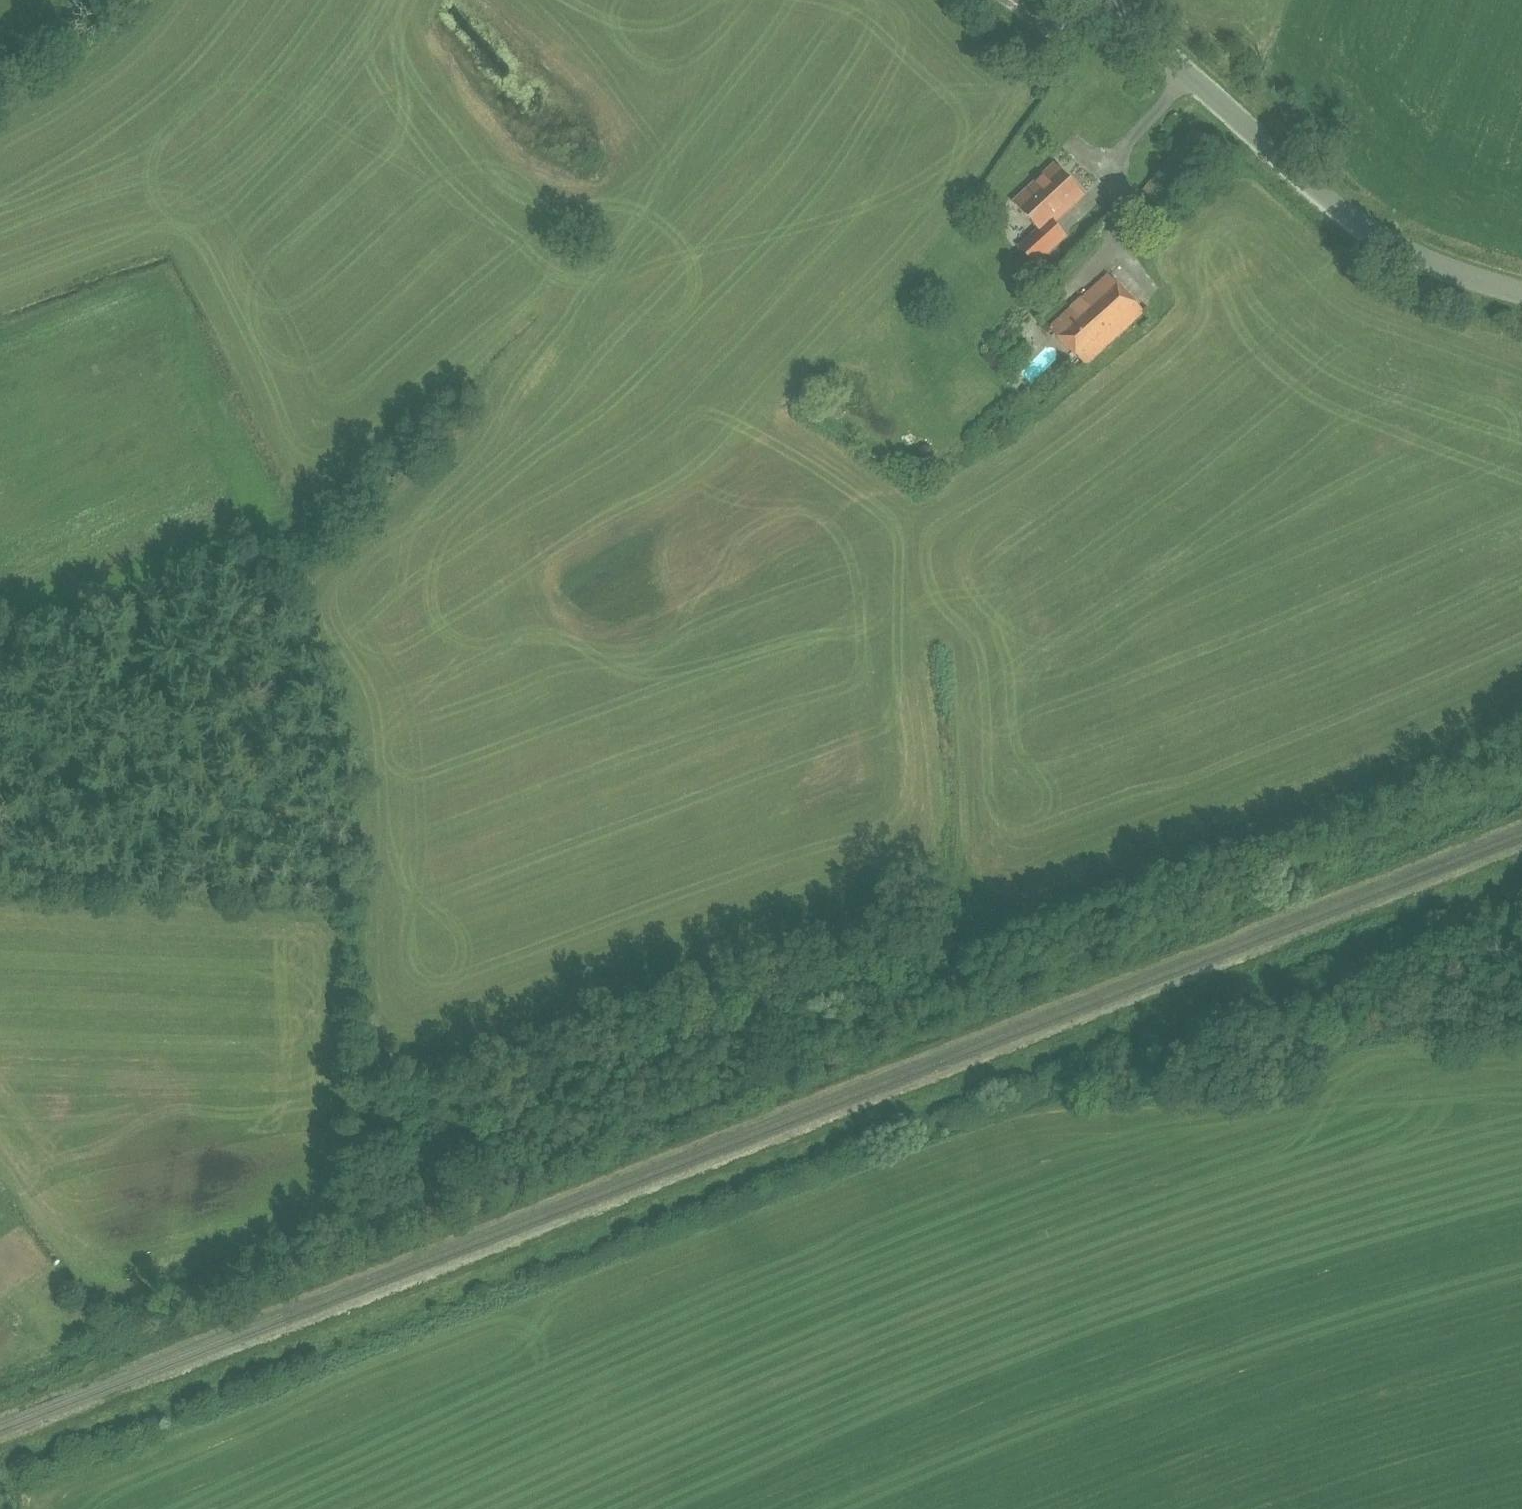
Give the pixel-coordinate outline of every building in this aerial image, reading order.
[(1083,194),(1053,162),(1013,200),(1042,232),(1034,239),(1047,253),(1066,234),(1054,221),(1083,194)] [(1049,326),(1084,365),(1143,310),(1108,272),(1049,326)] [(1058,352),(1028,369),(1036,383),(1066,365),(1058,352)]
